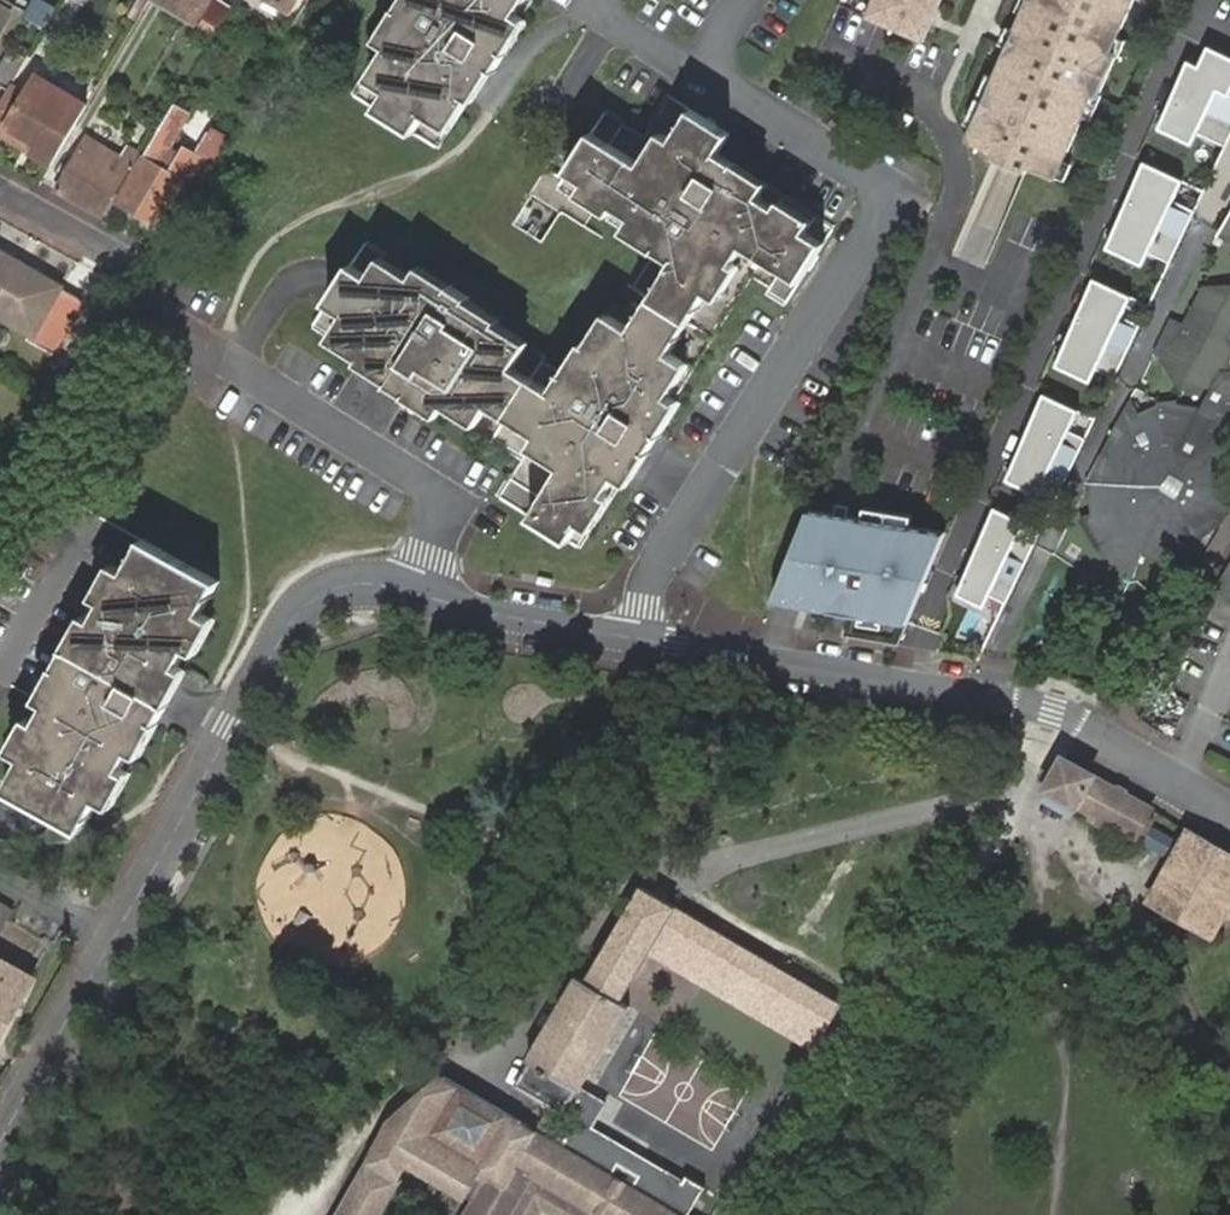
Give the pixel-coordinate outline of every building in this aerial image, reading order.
[(130,13),(141,19),(151,2),(152,0),(138,0),(130,13)] [(151,2),(176,17),(184,5),(199,14),(208,0),(152,0),(151,2)] [(292,15),(302,0),(266,0),(292,15)] [(404,4),(413,10),(401,28),(393,23),(384,38),(388,40),(394,43),(382,61),(390,66),(382,80),(390,85),(376,107),(416,131),(430,110),(450,123),(458,109),(453,104),(462,88),(470,92),(473,93),(483,79),(477,73),(487,55),(495,61),(500,64),(512,43),(504,38),(515,19),(524,25),(530,14),(524,11),(518,6),(522,0),(407,0),(404,4)] [(882,29),(935,52),(957,0),(894,0),(882,29)] [(1055,3),(1049,0),(1046,0),(1031,37),(1039,41),(1032,58),(1023,54),(984,148),(1011,160),(1009,165),(1043,179),(1045,174),(1073,186),(1109,101),(1114,104),(1133,59),(1127,57),(1151,0),(1056,0),(1055,3)] [(404,4),(393,23),(401,28),(413,10),(404,4)] [(14,15),(0,7),(0,39),(14,15)] [(234,12),(225,28),(238,35),(246,20),(234,12)] [(512,43),(524,25),(515,19),(504,38),(512,43)] [(31,35),(16,27),(8,42),(23,51),(31,35)] [(1039,41),(1031,37),(1023,54),(1032,58),(1039,41)] [(1187,67),(1156,133),(1193,150),(1199,137),(1227,150),(1229,143),(1229,61),(1209,51),(1199,72),(1187,67)] [(483,79),(495,61),(487,55),(477,73),(483,79)] [(374,75),(382,80),(390,66),(382,61),(374,75)] [(7,89),(0,101),(0,125),(4,128),(35,75),(20,67),(7,89)] [(35,75),(4,128),(34,145),(29,154),(52,168),(89,107),(35,75)] [(458,109),(470,92),(462,88),(453,104),(458,109)] [(658,160),(649,154),(598,123),(578,155),(573,163),(589,173),(584,182),(596,190),(602,180),(622,193),(619,199),(635,209),(627,223),(638,229),(644,222),(662,233),(657,241),(654,245),(670,255),(629,322),(608,309),(600,321),(606,326),(594,344),(588,339),(583,336),(569,359),(576,363),(566,380),(559,376),(549,391),(511,368),(525,347),(512,338),(507,346),(488,335),(493,326),(495,323),(483,316),(478,324),(458,312),(462,304),(465,300),(445,288),(441,296),(422,284),(426,276),(413,268),(411,272),(408,276),(390,266),(386,274),(373,266),(367,275),(347,263),(323,303),(342,315),(327,338),(340,346),(344,339),(363,350),(359,358),(355,364),(369,372),(374,365),(391,377),(387,384),(385,388),(403,399),(408,392),(425,402),(421,410),(434,418),(442,406),(459,416),(463,410),(477,418),(483,408),(533,438),(528,446),(541,454),(547,446),(566,458),(562,466),(531,514),(577,542),(588,523),(599,528),(606,515),(596,509),(608,489),(614,492),(624,475),(634,481),(644,466),(634,460),(644,443),(654,449),(666,429),(657,422),(669,404),(678,410),(686,397),(679,393),(672,390),(685,368),(676,364),(685,351),(677,346),(714,285),(723,291),(731,278),(722,272),(734,253),(739,256),(750,238),(807,273),(830,235),(813,223),(817,216),(803,207),(799,215),(781,205),(784,200),(766,189),(773,178),(756,168),(752,175),(734,163),(737,156),(740,153),(722,141),(734,122),(695,98),(676,128),(669,123),(661,137),(671,141),(658,160)] [(172,111),(164,124),(175,131),(183,117),(172,111)] [(156,163),(160,156),(175,131),(164,124),(144,156),(156,163)] [(29,154),(34,145),(4,128),(0,125),(0,138),(29,154)] [(178,195),(187,200),(218,148),(199,137),(181,169),(169,162),(160,178),(139,166),(116,203),(158,227),(178,195)] [(661,137),(649,154),(658,160),(671,141),(661,137)] [(89,158),(95,145),(86,139),(58,190),(102,215),(132,166),(122,160),(115,172),(89,158)] [(122,160),(95,145),(89,158),(115,172),(122,160)] [(160,178),(169,162),(160,156),(156,163),(144,156),(139,166),(160,178)] [(756,168),(737,156),(734,163),(752,175),(756,168)] [(1182,181),(1144,164),(1106,250),(1141,263),(1146,252),(1171,264),(1196,211),(1173,200),(1182,181)] [(617,203),(619,199),(622,193),(602,180),(596,190),(617,203)] [(787,197),(784,200),(781,205),(799,215),(803,207),(787,197)] [(152,237),(158,227),(116,203),(110,213),(152,237)] [(638,229),(657,241),(662,233),(644,222),(638,229)] [(55,349),(83,302),(0,253),(0,318),(55,349)] [(743,259),(739,256),(734,253),(722,272),(731,278),(743,259)] [(378,259),(373,266),(386,274),(390,266),(378,259)] [(445,288),(426,276),(422,284),(441,296),(445,288)] [(1124,298),(1090,283),(1054,365),(1089,381),(1094,370),(1115,380),(1139,326),(1116,316),(1124,298)] [(1207,298),(1176,359),(1170,356),(1164,371),(1182,401),(1174,416),(1168,416),(1161,417),(1157,417),(1152,418),(1156,431),(1149,433),(1144,435),(1140,428),(1134,432),(1128,435),(1129,438),(1124,444),(1119,448),(1116,453),(1112,459),(1110,463),(1107,469),(1105,474),(1104,480),(1103,485),(1103,488),(1091,486),(1092,491),(1093,514),(1082,520),(1082,522),(1083,526),(1086,531),(1089,536),(1092,540),(1095,544),(1099,549),(1104,554),(1109,558),(1114,563),(1120,566),(1125,571),(1136,546),(1141,549),(1150,552),(1161,556),(1167,558),(1175,559),(1181,560),(1186,560),(1184,541),(1190,539),(1195,536),(1201,533),(1208,527),(1212,522),(1216,518),(1218,513),(1222,507),(1224,503),(1225,498),(1226,493),(1226,487),(1227,483),(1226,477),(1225,473),(1224,469),(1222,463),(1219,458),(1217,453),(1229,426),(1229,300),(1207,298)] [(483,316),(462,304),(458,312),(478,324),(483,316)] [(600,321),(588,339),(594,344),(606,326),(600,321)] [(512,338),(493,326),(488,335),(507,346),(512,338)] [(340,346),(359,358),(363,350),(344,339),(340,346)] [(693,355),(685,351),(676,364),(685,368),(693,355)] [(562,370),(559,376),(566,380),(576,363),(569,359),(562,370)] [(66,360),(50,387),(65,395),(81,368),(66,360)] [(369,372),(387,384),(391,377),(374,365),(369,372)] [(403,399),(421,410),(425,402),(408,392),(403,399)] [(1074,412),(1040,397),(1002,481),(1034,495),(1039,484),(1061,494),(1085,440),(1065,431),(1074,412)] [(666,429),(678,410),(669,404),(657,422),(666,429)] [(475,421),(477,418),(463,410),(459,416),(473,425),(475,421)] [(644,466),(654,449),(644,443),(634,460),(644,466)] [(541,454),(562,466),(566,458),(547,446),(541,454)] [(499,495),(520,504),(528,487),(506,477),(499,495)] [(619,495),(614,492),(608,489),(596,509),(606,515),(619,495)] [(828,514),(806,509),(769,601),(796,606),(896,625),(938,536),(828,514)] [(1021,523),(992,510),(953,595),(982,608),(1021,523)] [(191,619),(202,626),(209,611),(199,604),(217,571),(136,531),(120,564),(109,558),(101,573),(108,578),(100,596),(103,598),(94,615),(83,609),(76,622),(85,626),(75,646),(66,642),(56,662),(63,667),(55,684),(47,680),(38,696),(50,703),(42,718),(38,717),(28,736),(20,733),(12,748),(23,754),(7,786),(87,826),(103,795),(114,799),(120,786),(111,780),(121,759),(129,744),(139,750),(147,733),(137,728),(146,710),(157,715),(167,694),(157,689),(167,669),(177,674),(184,660),(174,655),(183,637),(191,619)] [(1215,589),(1229,597),(1229,564),(1215,589)] [(108,578),(101,573),(92,591),(100,596),(108,578)] [(193,643),(202,626),(191,619),(183,637),(193,643)] [(76,622),(66,642),(75,646),(85,626),(76,622)] [(56,662),(47,680),(55,684),(63,667),(56,662)] [(167,694),(177,674),(167,669),(157,689),(167,694)] [(147,733),(157,715),(146,710),(137,728),(147,733)] [(30,712),(20,733),(28,736),(38,717),(30,712)] [(131,765),(121,759),(111,780),(120,786),(131,765)] [(1152,811),(1063,760),(1047,790),(1135,840),(1152,811)] [(1189,832),(1150,900),(1212,935),(1229,905),(1229,855),(1189,832)] [(405,1166),(463,1199),(454,1214),(518,1214),(535,1185),(587,1214),(685,1214),(683,1214),(701,1180),(684,1171),(680,1176),(591,1125),(605,1100),(580,1084),(624,1005),(615,1000),(644,950),(653,935),(730,981),(749,948),(638,884),(582,980),(570,974),(522,1058),(527,1061),(511,1086),(545,1106),(532,1127),(440,1075),(391,1116),(332,1214),(377,1214),(405,1166)] [(11,913),(0,906),(0,930),(11,913)] [(781,1010),(730,981),(653,935),(644,950),(808,1042),(810,1043),(818,1031),(781,1010)] [(799,978),(749,948),(730,981),(781,1010),(799,978)] [(0,963),(0,1034),(30,980),(0,963)] [(836,999),(799,978),(781,1010),(818,1031),(836,999)]
